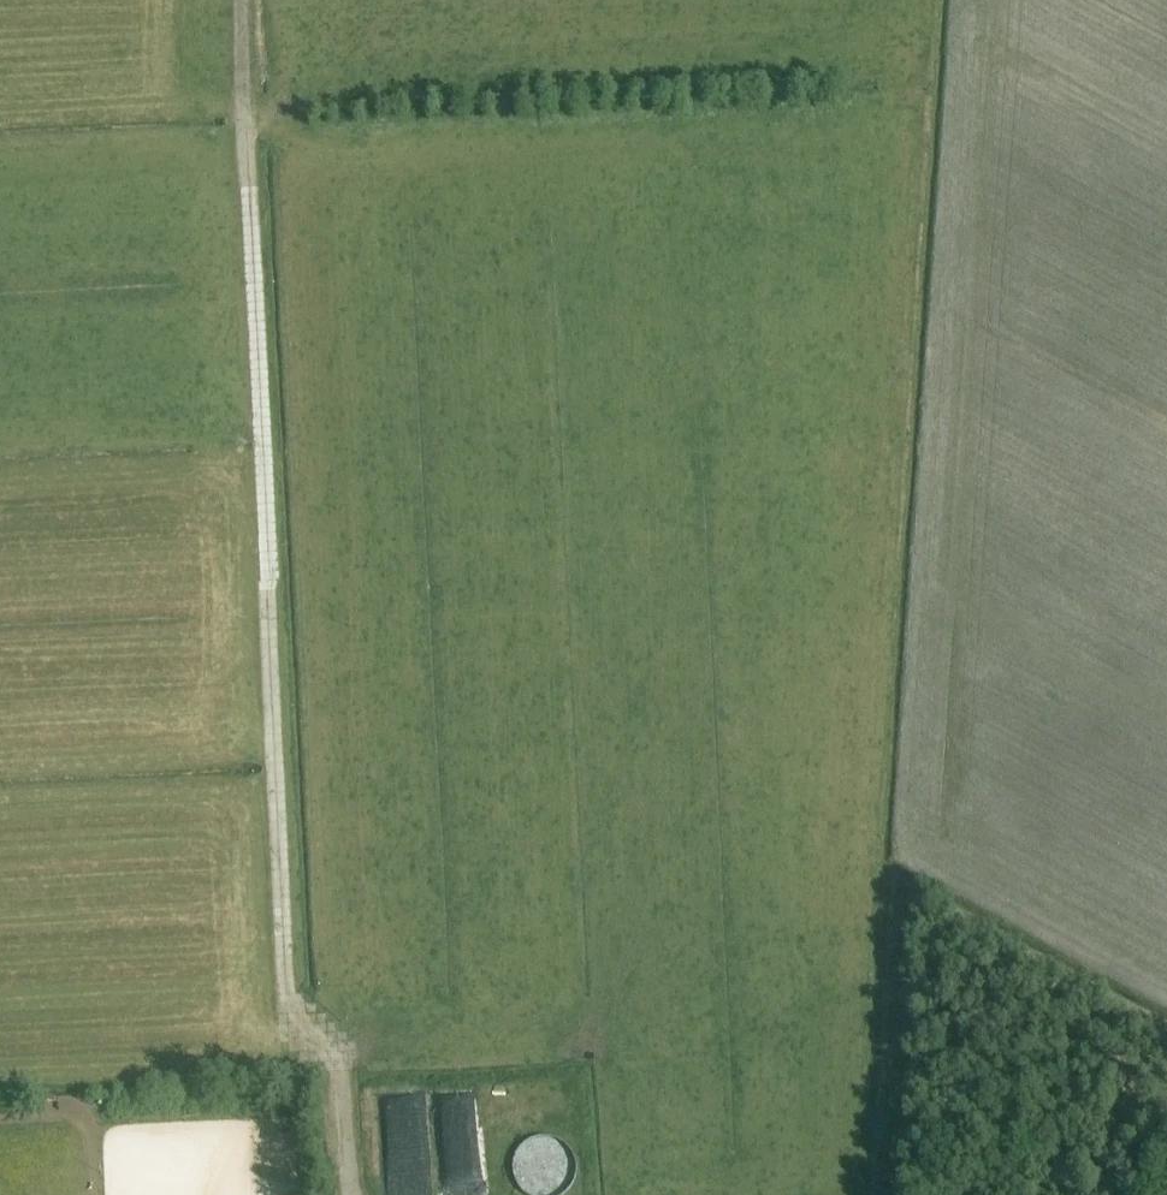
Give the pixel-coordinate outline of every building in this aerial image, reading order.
[(392,1125),(427,1124),(426,1089),(391,1090),(392,1125)] [(566,1194),(571,1187),(575,1179),(576,1172),(575,1165),(573,1158),(570,1152),(565,1146),(559,1142),(552,1139),(545,1138),(538,1139),(531,1141),(525,1144),(521,1148),(517,1153),(513,1161),(513,1170),(514,1178),(516,1185),(520,1191),(524,1194),(565,1194),(566,1194)]
